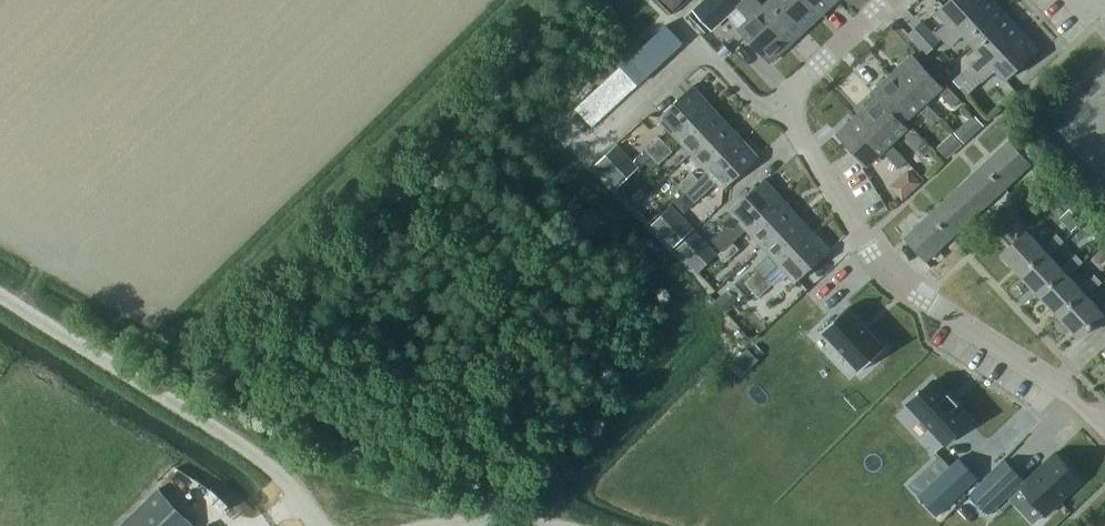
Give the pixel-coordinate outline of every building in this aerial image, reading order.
[(664,2),(673,11),(683,0),(665,0),(664,2)] [(737,5),(743,0),(703,0),(692,10),(712,31),(739,7),(737,5)] [(737,5),(739,7),(749,18),(738,28),(769,61),(787,45),(746,0),(743,0),(737,5)] [(787,45),(805,29),(778,0),(769,0),(763,5),(759,0),(746,0),(787,45)] [(822,12),(811,0),(778,0),(805,29),(822,12)] [(822,12),(836,0),(811,0),(822,12)] [(985,0),(949,0),(939,9),(950,20),(937,32),(943,38),(943,39),(985,0)] [(994,0),(985,0),(943,39),(944,39),(950,46),(957,39),(963,34),(967,39),(972,44),(1006,13),(994,0)] [(976,74),(1013,39),(1022,31),(1006,13),(972,44),(982,55),(969,67),(976,74)] [(909,32),(928,52),(941,40),(931,30),(922,20),(909,32)] [(666,24),(622,66),(638,84),(683,42),(666,24)] [(1013,39),(976,74),(982,81),(995,69),(1005,80),(1039,49),(1030,39),(1022,31),(1013,39)] [(912,55),(892,73),(922,106),(926,102),(938,91),(952,107),(960,99),(945,84),(942,87),(912,55)] [(628,93),(638,84),(621,66),(612,75),(628,93)] [(960,88),(976,74),(969,67),(953,81),(960,88)] [(926,102),(922,106),(892,73),(872,92),(876,96),(877,96),(902,124),(903,124),(918,109),(933,125),(941,118),(926,102)] [(967,95),(982,81),(976,74),(960,88),(967,95)] [(612,75),(603,83),(620,101),(628,93),(612,75)] [(610,110),(620,101),(603,83),(593,92),(610,110)] [(657,118),(674,136),(710,102),(693,85),(657,118)] [(593,92),(584,101),(601,119),(610,110),(593,92)] [(887,147),(891,144),(903,133),(919,150),(927,142),(911,125),(907,128),(903,124),(902,124),(877,96),(876,96),(857,114),(887,147)] [(584,101),(575,109),(592,127),(601,119),(584,101)] [(726,120),(710,102),(674,136),(690,154),(726,120)] [(887,147),(857,114),(837,133),(867,166),(883,151),(899,168),(907,161),(891,144),(887,147)] [(964,143),(983,125),(973,114),(954,132),(964,143)] [(743,138),(726,120),(690,154),(707,171),(743,138)] [(936,148),(947,159),(962,145),(952,134),(936,148)] [(647,150),(652,156),(665,144),(659,137),(646,149),(647,150)] [(723,189),(759,156),(743,138),(707,171),(699,179),(685,191),(694,202),(716,182),(723,189)] [(1010,140),(984,164),(1005,187),(1031,163),(1010,140)] [(596,163),(618,187),(639,167),(618,143),(596,163)] [(672,150),(665,144),(652,156),(659,163),(672,150)] [(984,164),(957,188),(979,212),(1005,187),(984,164)] [(678,184),(685,191),(699,179),(692,171),(678,184)] [(746,229),(782,196),(765,178),(729,211),(746,229)] [(957,188),(931,213),(952,236),(979,212),(957,188)] [(694,203),(685,193),(675,202),(684,212),(694,203)] [(798,214),(782,196),(746,229),(762,247),(798,214)] [(652,223),(673,246),(694,227),(672,204),(652,223)] [(952,236),(931,213),(904,238),(925,261),(952,236)] [(814,231),(798,214),(762,247),(758,251),(764,258),(755,266),(759,270),(745,282),(752,289),(765,277),(778,265),(814,231)] [(676,249),(697,272),(717,253),(695,230),(676,249)] [(1001,254),(1022,275),(1047,252),(1049,254),(1064,241),(1057,233),(1042,247),(1027,230),(1001,254)] [(814,231),(778,265),(795,283),(831,249),(814,231)] [(738,249),(732,242),(719,254),(725,261),(738,249)] [(1049,254),(1047,252),(1022,275),(1041,296),(1066,272),(1068,275),(1083,261),(1076,254),(1061,267),(1049,254)] [(1068,275),(1066,272),(1041,296),(1060,316),(1085,293),(1087,295),(1102,282),(1095,274),(1080,288),(1068,275)] [(765,277),(752,289),(758,296),(771,284),(765,277)] [(728,288),(738,299),(745,294),(734,283),(728,288)] [(728,288),(716,300),(726,311),(738,299),(728,288)] [(1060,316),(1079,337),(1103,314),(1104,316),(1104,303),(1099,308),(1087,295),(1085,293),(1060,316)] [(822,331),(859,371),(885,348),(847,307),(822,331)] [(908,403),(946,443),(970,420),(956,406),(959,404),(957,402),(956,403),(949,396),(950,395),(948,393),(946,395),(932,381),(908,403)] [(1056,452),(1020,486),(1046,514),(1082,480),(1056,452)] [(955,468),(925,497),(941,513),(979,477),(963,461),(955,468)] [(1006,462),(977,490),(991,504),(1020,477),(1006,462)] [(159,489),(121,525),(195,525),(159,489)]
